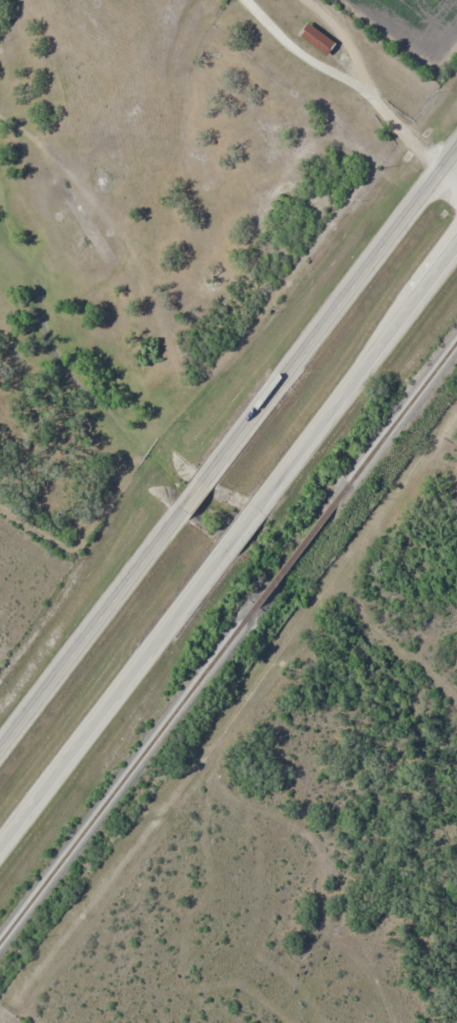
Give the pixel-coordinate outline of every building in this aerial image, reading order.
[(323,57),(333,45),(306,23),(296,36),(323,57)]
